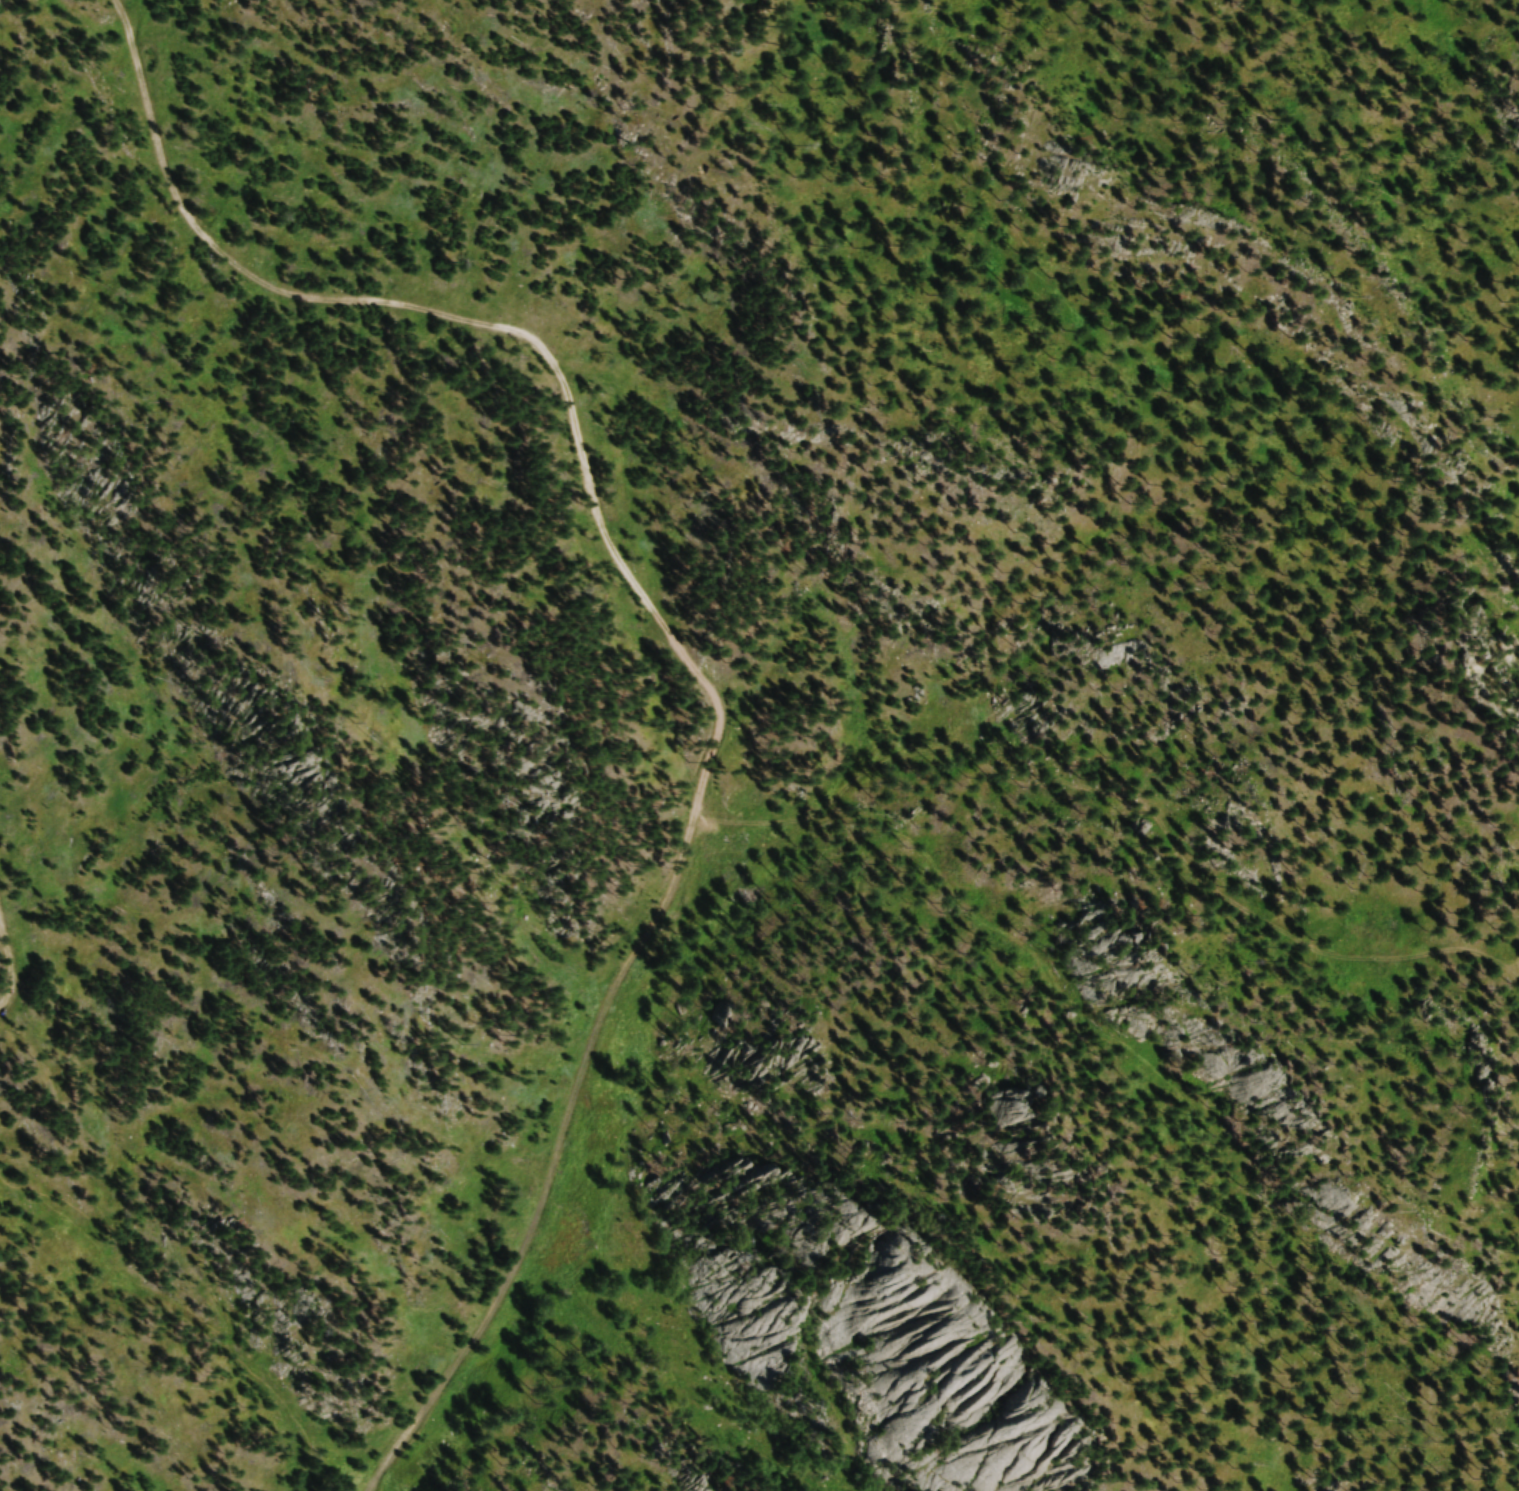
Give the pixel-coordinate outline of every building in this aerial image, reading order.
[(1008,1129),(1008,1106),(991,1106),(991,1129),(1008,1129)]
